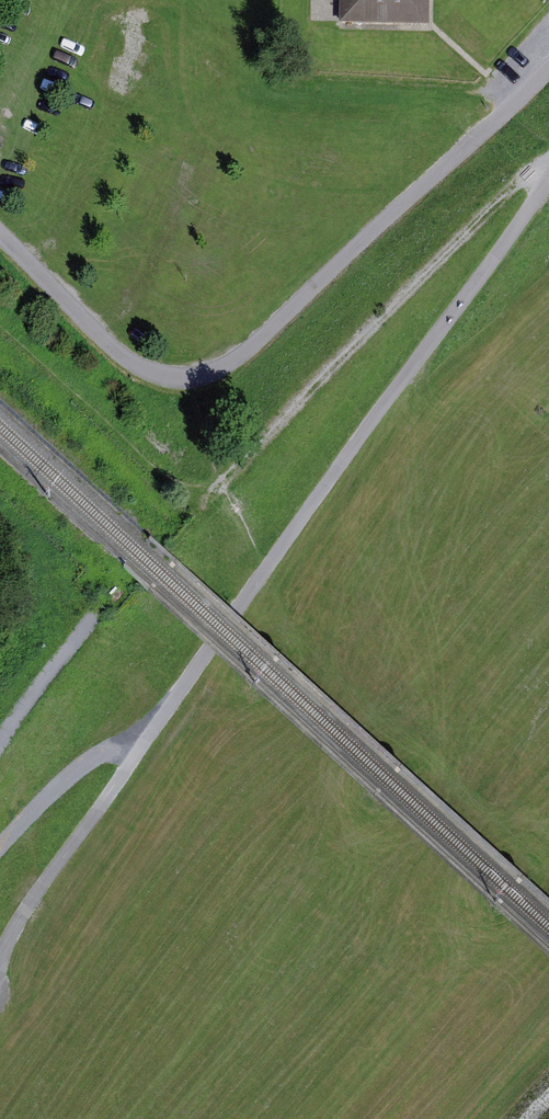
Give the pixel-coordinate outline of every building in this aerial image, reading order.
[(339,21),(429,22),(429,0),(340,0),(339,21)]
